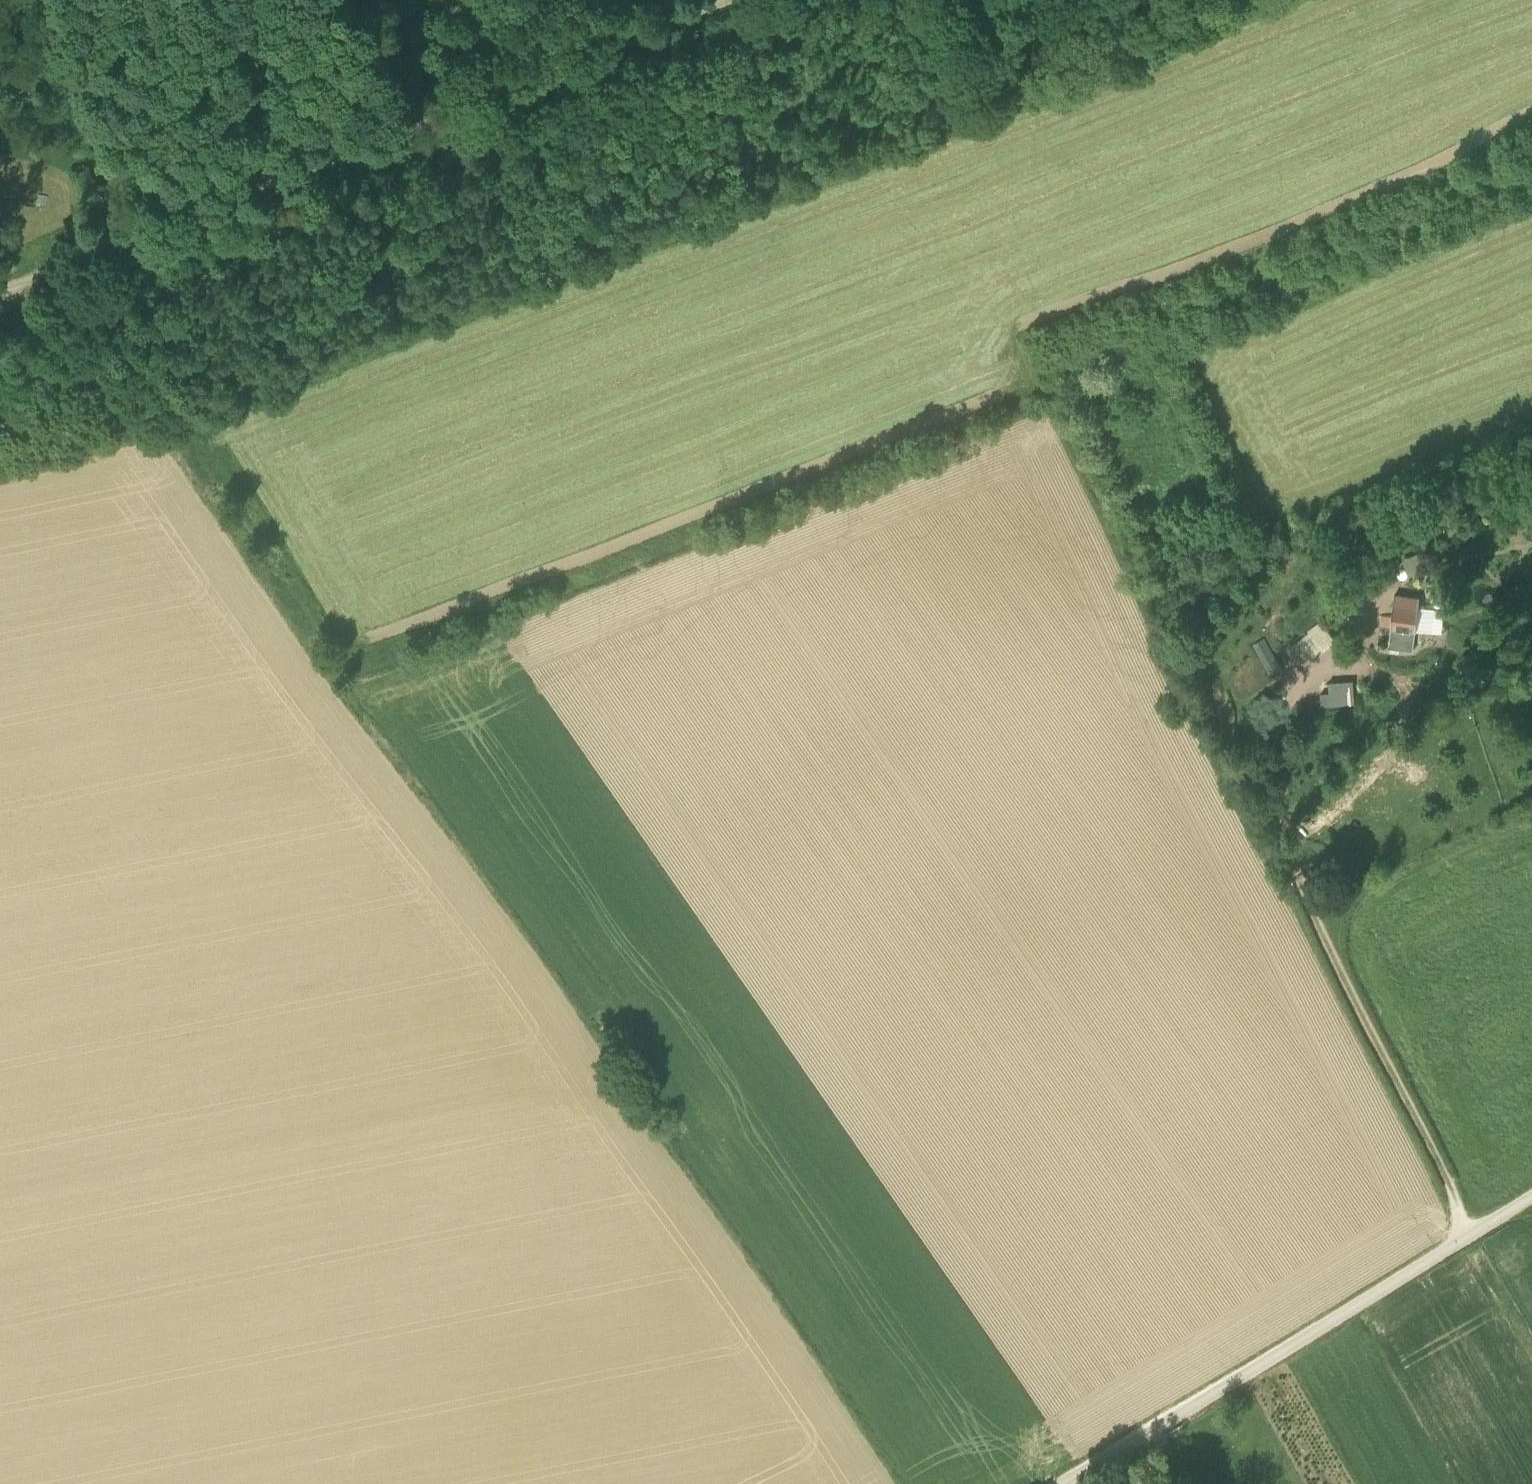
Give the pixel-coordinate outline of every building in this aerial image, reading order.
[(1415,629),(1431,630),(1433,606),(1393,601),(1392,615),(1380,613),(1379,625),(1398,628),(1397,638),(1414,640),(1415,629)]
